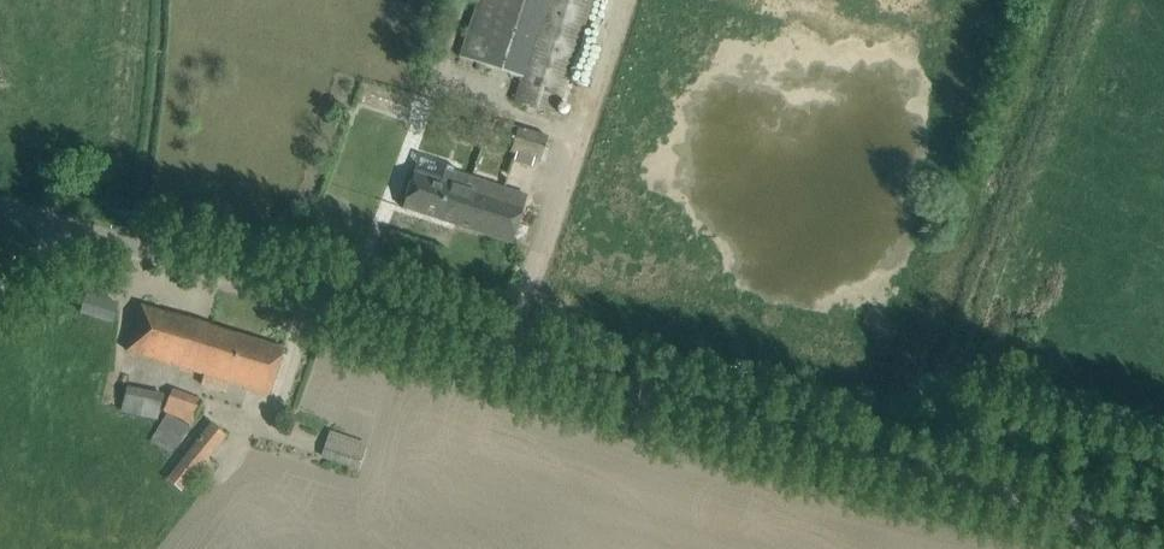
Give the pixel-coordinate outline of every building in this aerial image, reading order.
[(598,0),(477,0),(458,57),(521,77),(513,101),(557,115),(563,97),(567,98),(598,0)] [(548,136),(518,127),(510,153),(540,162),(548,136)] [(512,243),(519,220),(527,197),(445,170),(441,182),(414,173),(402,208),(512,243)] [(111,322),(117,304),(86,295),(81,313),(111,322)] [(225,394),(229,382),(269,395),(284,349),(142,306),(128,351),(204,375),(200,386),(225,394)] [(119,419),(143,424),(144,417),(158,420),(163,394),(126,386),(119,419)] [(162,412),(192,423),(201,400),(172,388),(162,412)] [(166,413),(149,442),(172,456),(189,428),(166,413)] [(226,436),(211,424),(166,480),(181,491),(226,436)] [(365,445),(329,433),(321,456),(358,468),(365,445)]
